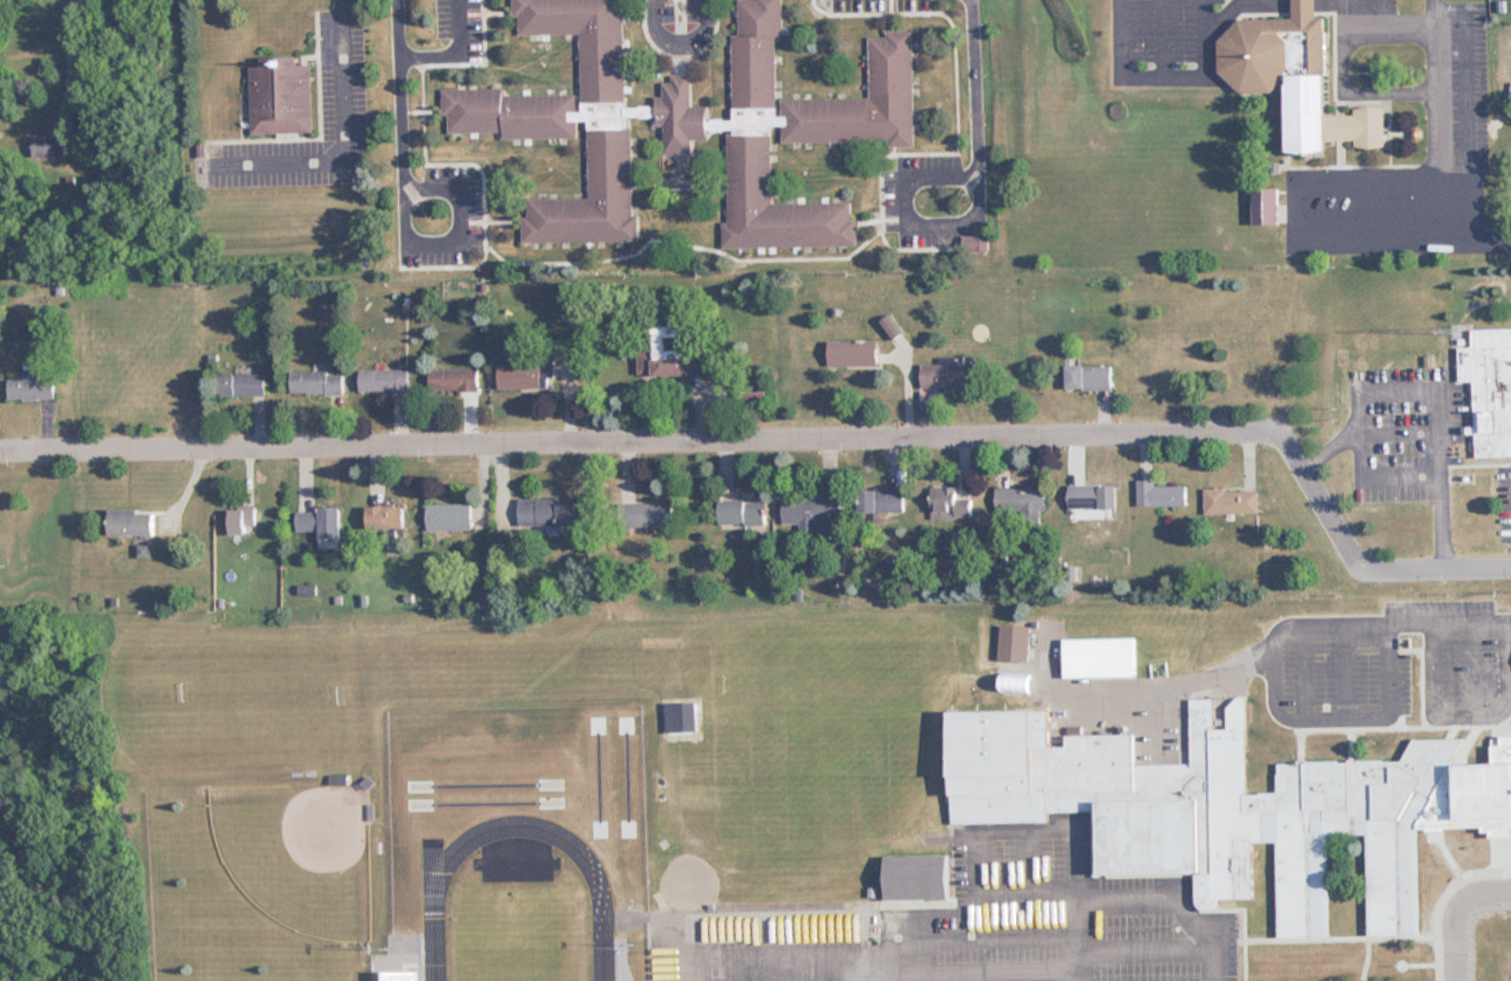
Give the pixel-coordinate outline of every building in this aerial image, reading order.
[(632,144),(624,122),(624,117),(651,117),(647,107),(623,107),(624,0),(512,0),(512,17),(518,17),(518,33),(580,34),(572,96),(504,95),(502,89),(441,88),(441,116),(447,116),(447,133),(498,134),(500,138),(575,139),(575,122),(586,122),(585,199),(526,199),(526,216),(520,218),(520,241),(631,243),(632,144)] [(913,25),(868,41),(867,99),(776,97),(778,0),(734,0),(732,120),(709,119),(704,107),(689,107),(689,76),(683,76),(662,83),(661,95),(654,98),(653,126),(663,126),(662,155),(690,155),(690,142),(727,129),(725,245),(852,248),(853,204),(769,202),(771,127),(781,127),(781,142),(911,144),(913,25)] [(1286,153),(1328,153),(1328,141),(1355,141),(1355,149),(1386,148),(1385,108),(1355,108),(1355,116),(1327,116),(1325,18),(1317,18),(1316,0),(1293,0),(1293,19),(1226,20),(1227,93),(1286,92),(1286,153)] [(250,67),(251,134),(313,133),(311,65),(298,65),(298,57),(262,58),(262,67),(250,67)] [(65,158),(65,137),(32,137),(32,158),(65,158)] [(1279,189),(1254,189),(1254,225),(1279,225),(1279,189)] [(987,228),(971,228),(971,236),(965,236),(965,251),(987,251),(987,228)] [(655,326),(655,377),(702,377),(701,359),(695,359),(695,326),(655,326)] [(1510,457),(1510,328),(1471,328),(1471,347),(1457,347),(1458,382),(1473,382),(1473,426),(1467,426),(1467,431),(1475,438),(1475,458),(1510,457)] [(877,366),(877,341),(829,341),(829,366),(877,366)] [(649,369),(651,362),(646,360),(647,353),(642,351),(638,366),(649,369)] [(498,363),(498,390),(544,390),(544,379),(552,379),(552,363),(498,363)] [(921,364),(921,388),(972,388),(972,364),(921,364)] [(1066,391),(1111,391),(1111,366),(1066,366),(1066,391)] [(359,370),(359,392),(408,392),(408,370),(359,370)] [(430,370),(430,392),(479,392),(479,370),(430,370)] [(54,400),(54,381),(37,381),(37,372),(20,372),(20,381),(8,381),(8,400),(54,400)] [(342,394),(342,372),(290,372),(290,394),(342,394)] [(219,375),(219,396),(265,396),(265,375),(219,375)] [(1155,486),(1155,481),(1138,481),(1138,506),(1187,506),(1187,486),(1155,486)] [(1068,485),(1068,511),(1118,511),(1118,485),(1068,485)] [(861,512),(903,512),(903,487),(860,488),(861,512)] [(957,487),(931,487),(931,519),(970,519),(970,494),(957,494),(957,487)] [(995,488),(995,511),(1021,511),(1021,526),(1044,526),(1044,488),(995,488)] [(1205,490),(1205,515),(1259,515),(1259,490),(1205,490)] [(840,528),(840,506),(845,505),(845,495),(783,497),(784,530),(840,528)] [(520,526),(578,526),(578,501),(520,501),(520,526)] [(764,525),(764,502),(720,502),(720,525),(764,525)] [(671,528),(671,503),(625,503),(625,528),(671,528)] [(472,504),(427,504),(427,531),(472,531),(472,504)] [(405,528),(405,507),(367,507),(367,528),(405,528)] [(230,534),(248,534),(248,525),(254,525),(254,508),(230,508),(230,534)] [(296,510),(296,531),(321,531),(322,542),(339,541),(339,509),(296,510)] [(153,536),(153,510),(109,510),(109,536),(153,536)] [(1030,626),(1000,625),(999,662),(1029,662),(1030,626)] [(1064,639),(1064,678),(1135,678),(1135,639),(1064,639)] [(1031,673),(1001,673),(1001,694),(1031,694),(1031,673)] [(1462,753),(1277,756),(1277,793),(1247,793),(1245,698),(1227,698),(1228,729),(1213,730),(1212,699),(1189,699),(1190,765),(1135,766),(1134,735),(1068,736),(1052,762),(1051,711),(950,713),(952,822),(1096,819),(1097,877),(1196,875),(1196,901),(1254,900),(1253,842),(1277,842),(1279,941),(1330,940),(1327,835),(1366,834),(1368,940),(1419,939),(1416,827),(1462,753)] [(331,785),(346,784),(346,775),(330,776),(331,785)] [(949,856),(885,856),(885,900),(949,900),(949,856)] [(1357,923),(1354,915),(1347,918),(1350,926),(1357,923)] [(628,980),(649,980),(649,958),(629,958),(628,980)]
